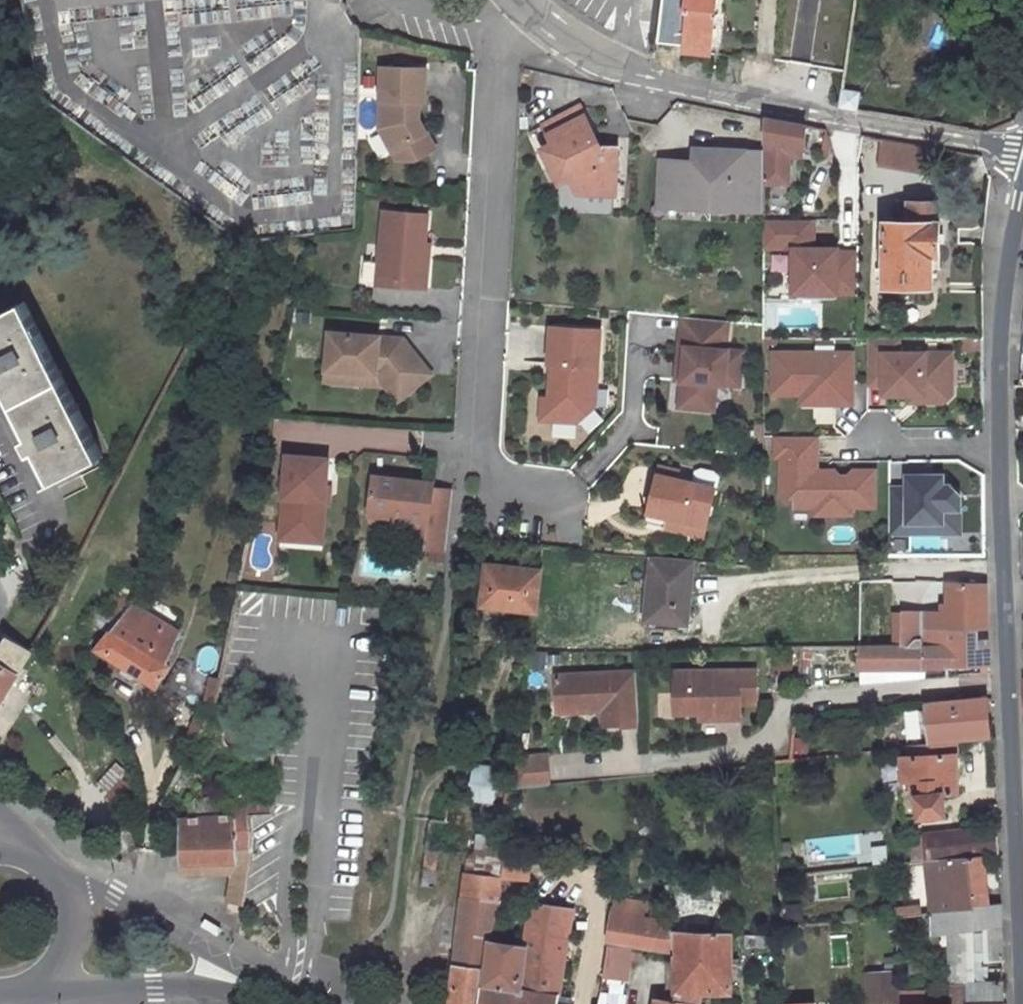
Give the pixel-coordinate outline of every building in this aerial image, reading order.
[(657,41),(687,45),(686,51),(713,54),(719,0),(663,0),(657,41)] [(778,0),(762,0),(761,52),(777,52),(778,0)] [(431,67),(387,66),(386,126),(402,156),(421,158),(433,151),(424,135),(433,131),(425,117),(426,99),(430,99),(431,67)] [(859,110),(864,91),(845,87),(840,105),(859,110)] [(583,104),(545,123),(555,142),(544,147),(554,165),(564,160),(572,177),(580,192),(618,194),(621,146),(608,145),(604,147),(601,148),(595,137),(598,136),(583,104)] [(809,148),(809,125),(767,119),(767,146),(767,179),(767,184),(799,185),(799,157),(799,147),(809,148)] [(433,131),(424,135),(433,151),(441,146),(433,131)] [(598,136),(595,137),(601,148),(604,147),(598,136)] [(888,138),(883,163),(933,172),(937,147),(888,138)] [(751,178),(767,179),(767,146),(697,146),(697,165),(688,166),(688,159),(664,159),(664,199),(716,199),(716,206),(750,207),(751,178)] [(799,157),(809,156),(809,148),(799,147),(799,157)] [(564,160),(554,165),(562,183),(572,177),(564,160)] [(767,184),(767,179),(751,178),(750,207),(767,207),(767,184)] [(936,285),(936,255),(942,255),(942,220),(937,220),(938,201),(912,201),(912,221),(887,221),(887,286),(936,285)] [(431,211),(387,206),(380,274),(405,276),(404,281),(428,284),(431,251),(426,251),(431,211)] [(763,219),(763,247),(788,248),(787,294),(854,294),(854,250),(837,250),(837,246),(815,246),(815,219),(763,219)] [(0,323),(0,378),(64,488),(112,459),(25,309),(0,323)] [(732,320),(686,316),(681,362),(687,363),(686,379),(683,406),(718,409),(720,382),(728,383),(730,368),(744,370),(747,350),(729,348),(732,320)] [(603,328),(554,323),(551,360),(557,360),(554,394),(554,397),(563,405),(579,406),(587,399),(588,385),(598,386),(603,328)] [(380,333),(332,328),(328,364),(378,369),(387,380),(402,396),(434,369),(405,334),(393,333),(391,337),(381,336),(380,333)] [(955,394),(955,338),(871,338),(871,384),(887,384),(887,394),(914,394),(927,394),(935,402),(947,402),(955,394)] [(817,403),(856,403),(854,352),(775,353),(776,394),(804,394),(817,394),(817,403)] [(378,369),(328,364),(328,375),(387,380),(378,369)] [(744,370),(730,368),(728,383),(743,385),(744,370)] [(596,403),(598,386),(588,385),(587,399),(579,406),(563,405),(554,397),(554,394),(545,393),(543,416),(579,418),(596,403)] [(817,403),(817,394),(804,394),(804,404),(817,403)] [(813,418),(833,419),(834,406),(814,405),(813,418)] [(351,451),(416,449),(415,428),(350,430),(351,451)] [(820,514),(856,514),(856,506),(880,507),(879,471),(857,471),(852,475),(844,475),(839,471),(833,471),(828,475),(821,475),(821,437),(781,436),(780,456),(785,456),(785,497),(800,497),(800,507),(820,507),(820,514)] [(331,452),(289,449),(283,523),(324,527),(331,452)] [(438,469),(378,465),(375,501),(434,506),(432,535),(452,536),(457,476),(437,474),(438,469)] [(660,469),(647,515),(704,532),(715,494),(694,488),(678,482),(680,475),(660,469)] [(697,476),(694,488),(715,494),(718,483),(714,479),(702,476),(697,476)] [(913,489),(893,489),(893,533),(965,532),(964,495),(955,485),(947,486),(947,476),(912,476),(913,489)] [(434,506),(375,501),(374,509),(425,514),(424,534),(432,535),(434,506)] [(704,532),(647,515),(644,524),(701,541),(704,532)] [(324,527),(283,523),(282,532),(324,535),(324,527)] [(656,555),(649,616),(690,620),(697,560),(656,555)] [(493,560),(488,602),(539,607),(544,565),(493,560)] [(903,646),(911,645),(921,639),(949,640),(950,629),(991,631),(989,583),(951,583),(950,611),(904,612),(903,646)] [(138,604),(102,651),(160,688),(174,667),(169,663),(183,631),(138,604)] [(949,640),(925,639),(926,667),(992,666),(991,631),(950,629),(949,640)] [(0,652),(0,706),(34,653),(9,637),(0,652)] [(926,667),(925,639),(921,639),(911,645),(903,646),(893,646),(860,646),(861,668),(898,667),(899,680),(927,677),(926,667)] [(775,656),(774,668),(796,669),(797,657),(775,656)] [(183,663),(167,689),(217,713),(222,688),(202,680),(204,673),(183,663)] [(755,667),(673,668),(674,711),(700,711),(723,710),(723,716),(740,716),(740,700),(756,700),(755,667)] [(640,723),(638,668),(558,672),(559,700),(585,700),(586,709),(604,709),(604,723),(623,723),(623,724),(640,723)] [(989,699),(928,703),(931,743),(955,741),(992,737),(989,699)] [(908,710),(909,733),(923,732),(921,709),(908,710)] [(960,792),(955,741),(931,743),(903,746),(904,759),(902,759),(904,780),(900,781),(903,818),(946,813),(944,794),(960,792)] [(554,749),(523,753),(520,783),(557,779),(554,749)] [(481,761),(479,793),(502,796),(505,763),(481,761)] [(94,786),(115,804),(134,781),(113,763),(94,786)] [(430,808),(428,840),(441,840),(444,809),(430,808)] [(188,816),(186,858),(240,861),(241,839),(242,819),(188,816)] [(1000,826),(924,835),(927,860),(986,856),(1001,854),(1000,826)] [(235,874),(230,899),(246,903),(257,839),(241,839),(240,861),(186,858),(185,871),(235,874)] [(428,840),(427,857),(440,858),(441,840),(428,840)] [(513,847),(510,873),(510,875),(536,879),(539,850),(513,847)] [(986,856),(927,860),(933,911),(990,906),(986,856)] [(427,857),(425,876),(438,876),(440,858),(427,857)] [(452,1003),(482,1003),(489,950),(493,950),(507,907),(510,875),(510,873),(466,867),(452,1003)] [(616,893),(609,941),(678,951),(678,933),(677,912),(657,908),(657,901),(616,893)] [(576,906),(537,900),(528,954),(493,950),(489,950),(482,1003),(561,1003),(576,906)] [(990,906),(933,911),(935,937),(948,936),(966,933),(989,929),(990,960),(1003,960),(1002,905),(990,906)] [(659,1003),(701,1003),(702,996),(734,994),(733,936),(678,933),(678,951),(680,995),(660,993),(659,1003)] [(966,933),(948,936),(950,987),(969,986),(966,933)] [(747,937),(747,947),(767,949),(767,938),(747,937)] [(609,941),(604,976),(633,980),(638,945),(609,941)] [(902,972),(865,973),(865,1001),(904,1000),(903,992),(902,972)] [(950,987),(951,1003),(932,1003),(1004,1003),(1003,983),(969,986),(950,987)] [(903,992),(904,1000),(904,1003),(927,1003),(926,991),(903,992)]
